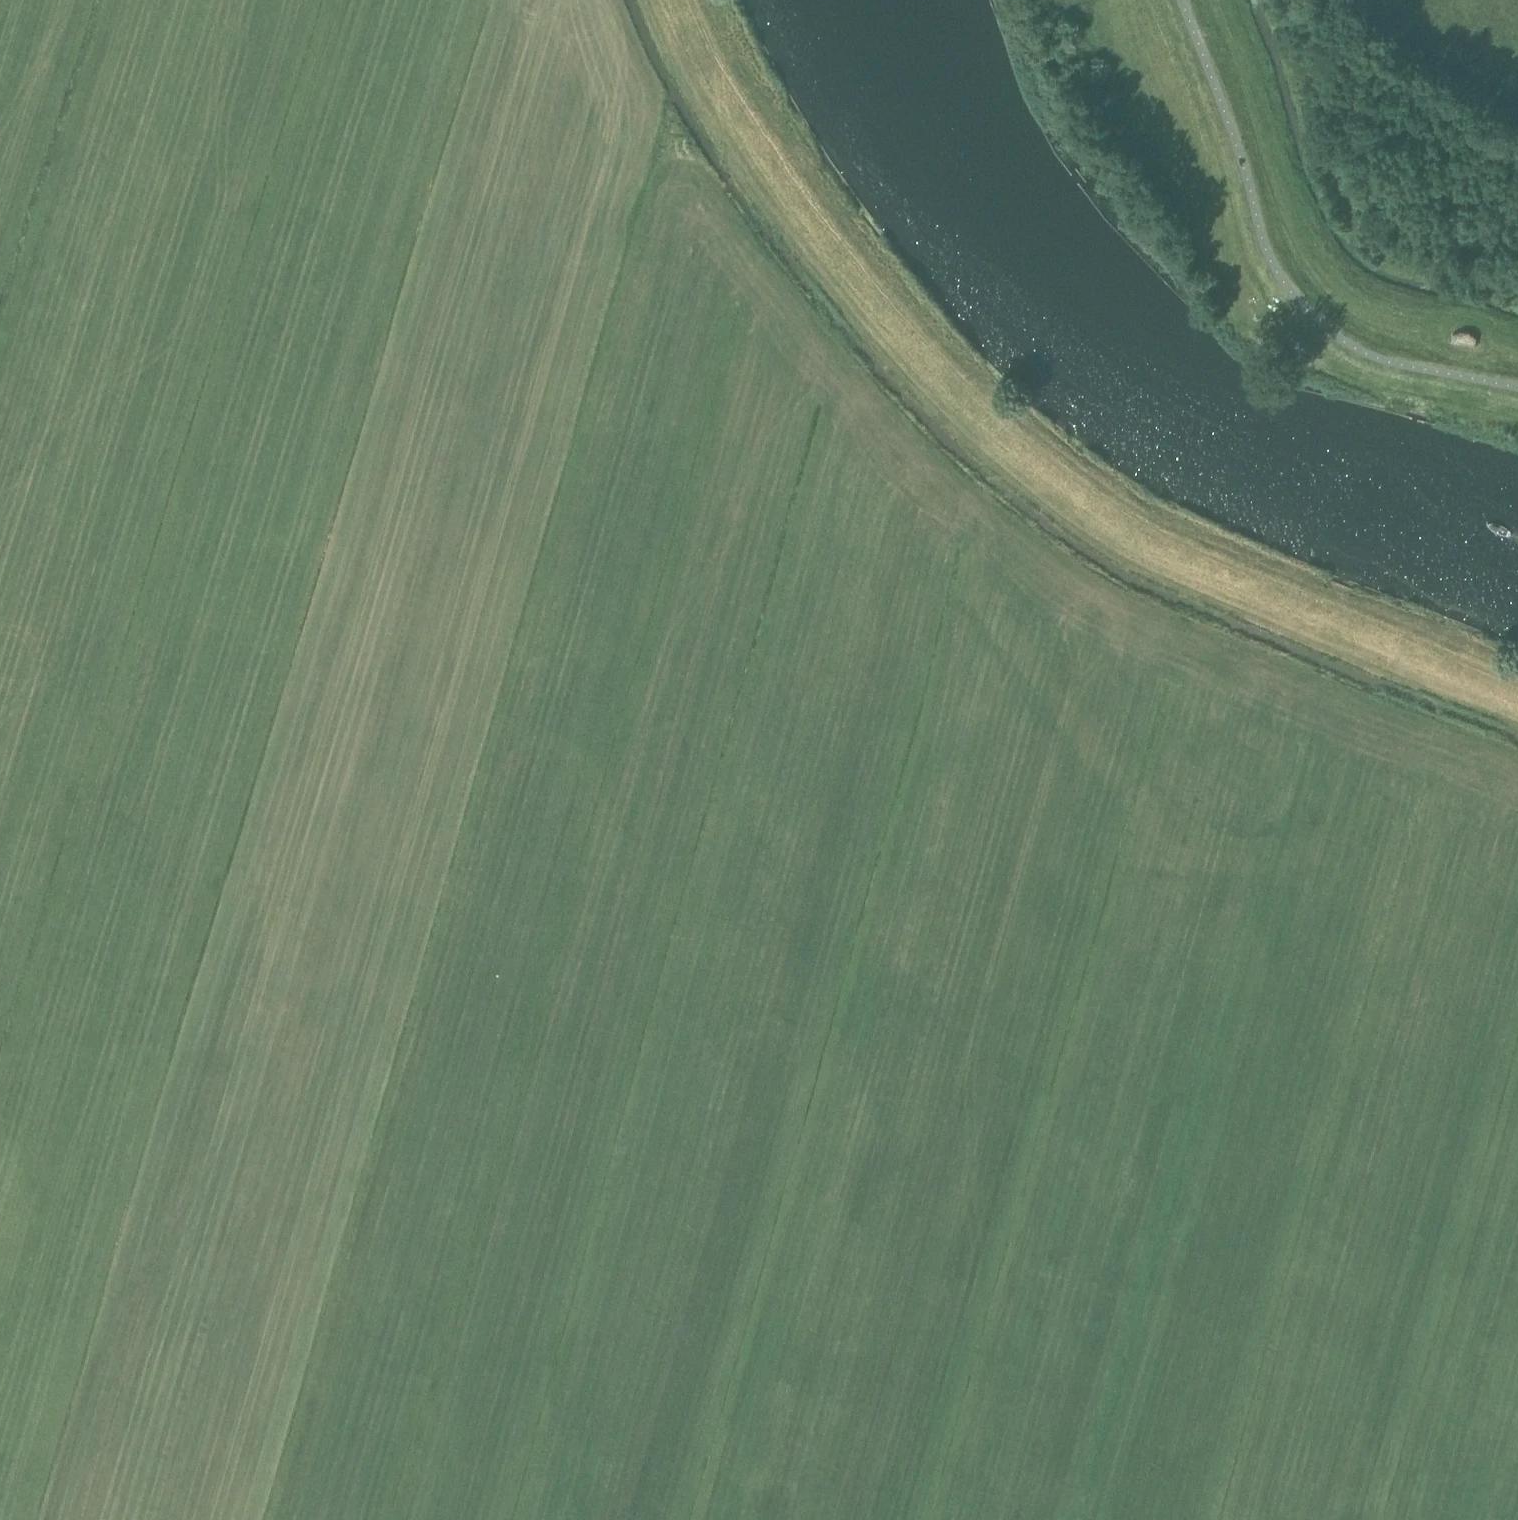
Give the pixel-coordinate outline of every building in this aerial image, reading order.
[(1476,346),(1477,337),(1470,330),(1461,330),(1454,333),(1452,342),(1476,346)]
